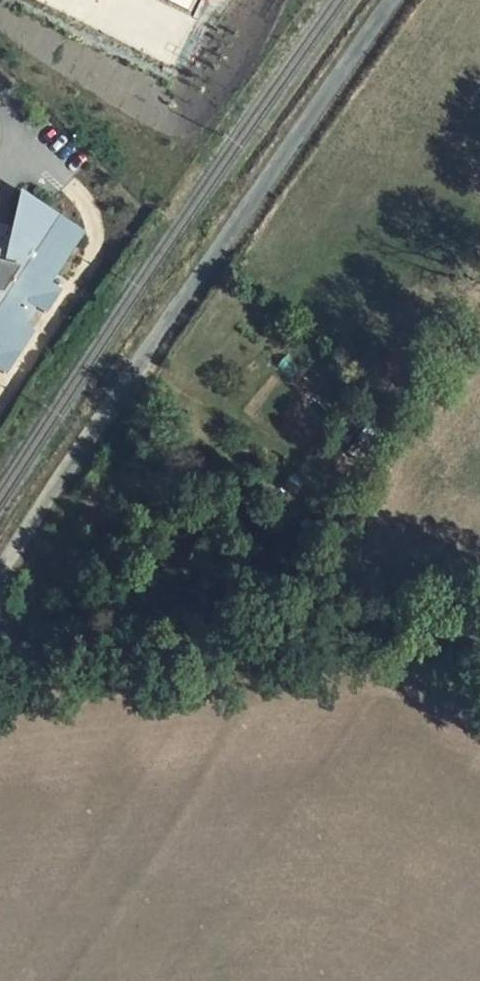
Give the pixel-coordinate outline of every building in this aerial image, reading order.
[(46,2),(75,14),(80,0),(46,0),(46,2)] [(20,192),(13,223),(30,198),(20,192)] [(30,198),(13,223),(4,263),(0,262),(0,370),(4,372),(30,332),(19,324),(32,305),(43,312),(58,289),(47,282),(81,231),(30,198)]
